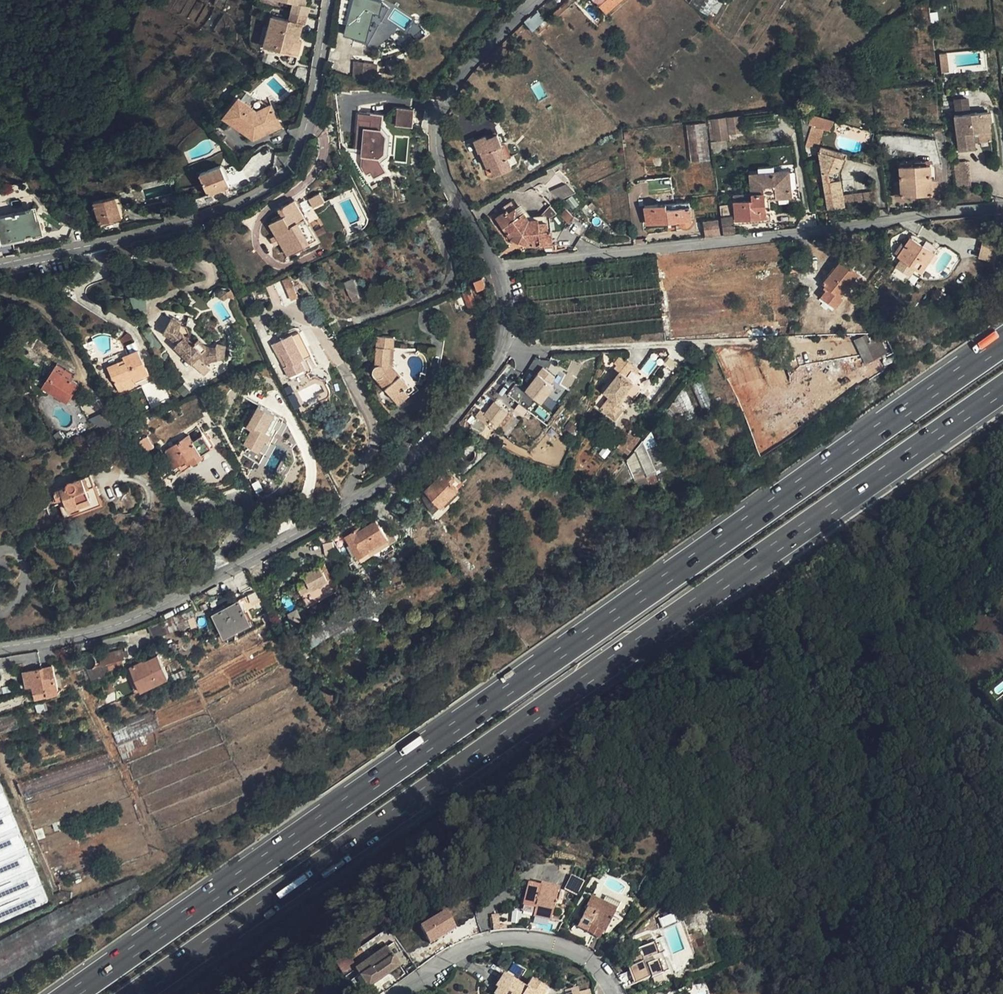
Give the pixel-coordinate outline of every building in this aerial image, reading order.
[(294,1),(292,9),(308,13),(310,4),(306,3),(299,1),(300,0),(292,0),(294,1)] [(375,0),(354,0),(345,34),(354,37),(365,40),(373,11),(379,13),(382,2),(375,0)] [(607,11),(619,0),(597,0),(607,11)] [(689,4),(708,15),(717,0),(691,0),(689,4)] [(390,8),(382,2),(379,13),(373,11),(365,40),(371,41),(390,8)] [(299,38),(303,21),(305,22),(308,13),(292,9),(290,18),(273,13),(271,24),(272,24),(270,35),(268,34),(265,44),(292,51),(295,37),(299,38)] [(533,32),(546,20),(538,11),(530,18),(530,17),(524,22),(533,32)] [(270,35),(272,24),(271,24),(267,23),(262,43),(265,44),(268,34),(270,35)] [(427,34),(421,26),(411,34),(417,42),(427,34)] [(299,53),(302,39),(299,38),(295,37),(292,51),(299,53)] [(365,40),(354,37),(353,41),(369,45),(371,41),(365,40)] [(947,53),(940,54),(942,73),(949,72),(947,53)] [(376,65),(355,63),(353,77),(374,79),(375,73),(376,65)] [(239,97),(224,116),(254,139),(266,133),(264,130),(269,128),(270,131),(282,126),(275,111),(263,116),(257,110),(252,107),(258,99),(247,91),(241,98),(239,97)] [(953,99),(955,114),(971,113),(969,97),(953,99)] [(257,110),(263,116),(275,111),(271,104),(257,110)] [(412,126),(413,109),(397,108),(396,125),(412,126)] [(834,121),(800,111),(805,147),(806,145),(811,125),(823,129),(831,131),(834,121)] [(954,115),(958,151),(976,149),(974,132),(991,130),(988,111),(954,115)] [(382,115),(358,114),(356,153),(364,153),(363,168),(367,175),(372,172),(375,178),(386,172),(379,160),(384,155),(386,135),(381,130),(381,125),(382,115)] [(744,132),(742,115),(727,117),(729,134),(744,132)] [(729,134),(727,117),(711,119),(714,141),(725,140),(730,139),(729,134)] [(703,124),(687,125),(689,162),(706,161),(703,124)] [(381,125),(381,130),(386,135),(384,155),(379,160),(380,162),(389,155),(390,135),(381,125)] [(817,149),(823,129),(811,125),(806,145),(817,149)] [(992,140),(991,130),(974,132),(975,142),(992,140)] [(494,174),(512,166),(497,134),(487,138),(486,135),(474,140),(479,150),(480,150),(483,149),(494,174)] [(878,134),(880,147),(908,150),(908,135),(878,134)] [(908,135),(908,150),(940,156),(936,139),(908,135)] [(713,153),(727,152),(725,140),(714,141),(711,142),(713,153)] [(817,149),(806,145),(805,147),(806,152),(816,155),(817,149)] [(845,153),(820,145),(819,150),(844,157),(845,153)] [(490,165),(483,149),(480,150),(487,167),(490,165)] [(844,157),(819,150),(828,209),(845,206),(843,196),(840,177),(846,158),(844,157)] [(954,162),(956,188),(971,187),(968,161),(954,162)] [(930,163),(900,165),(901,182),(895,183),(896,196),(937,193),(937,180),(933,168),(930,169),(930,163)] [(221,165),(200,173),(209,194),(230,186),(221,165)] [(791,197),(789,170),(774,171),(759,173),(750,173),(752,193),(731,195),(731,201),(734,200),(736,219),(758,218),(758,210),(765,210),(764,199),(791,197)] [(567,183),(553,190),(558,201),(573,194),(567,183)] [(862,193),(864,203),(874,202),(872,191),(862,193)] [(320,192),(309,198),(314,207),(325,201),(320,192)] [(843,196),(845,206),(864,203),(862,193),(843,196)] [(122,218),(117,195),(94,201),(100,223),(122,218)] [(319,243),(294,199),(279,208),(283,215),(270,222),(276,234),(281,242),(288,254),(301,247),(304,251),(319,243)] [(502,213),(496,217),(512,239),(526,245),(552,243),(551,229),(548,230),(547,221),(539,222),(538,218),(529,219),(524,212),(521,214),(516,207),(511,201),(500,209),(502,213)] [(521,214),(524,212),(527,210),(522,203),(516,207),(521,214)] [(666,203),(644,206),(646,224),(679,220),(680,222),(682,225),(684,226),(687,226),(688,225),(690,224),(691,222),(692,219),(690,206),(667,209),(666,203)] [(39,233),(37,221),(33,221),(31,208),(0,214),(0,241),(39,233)] [(566,208),(560,214),(569,224),(567,227),(581,236),(588,224),(574,215),(574,217),(566,208)] [(733,215),(722,217),(724,235),(736,234),(733,215)] [(718,220),(703,222),(705,230),(719,228),(718,220)] [(276,234),(271,237),(275,245),(281,242),(276,234)] [(935,251),(911,236),(898,256),(902,258),(892,274),(905,283),(915,267),(922,271),(935,251)] [(902,242),(895,252),(898,255),(905,244),(902,242)] [(995,260),(998,244),(987,242),(984,257),(995,260)] [(843,260),(849,253),(845,250),(840,257),(843,260)] [(829,288),(826,291),(822,296),(836,307),(843,298),(840,296),(850,284),(858,290),(867,279),(858,273),(865,265),(849,253),(843,260),(841,258),(839,261),(840,262),(835,268),(838,270),(833,276),(830,274),(823,283),(825,285),(829,288)] [(290,276),(283,279),(292,300),(299,297),(290,276)] [(486,285),(482,276),(474,279),(478,289),(486,285)] [(352,279),(344,283),(350,297),(359,294),(352,279)] [(228,296),(228,291),(223,289),(219,292),(220,297),(224,299),(228,296)] [(462,292),(469,308),(477,305),(471,289),(462,292)] [(938,303),(945,293),(938,289),(934,296),(935,297),(933,300),(938,303)] [(357,294),(350,297),(353,303),(360,300),(357,294)] [(252,303),(248,295),(243,297),(246,306),(252,303)] [(209,345),(208,345),(207,344),(206,344),(199,337),(193,344),(185,336),(189,331),(188,326),(181,324),(182,323),(173,317),(164,332),(171,337),(177,343),(175,345),(193,364),(193,363),(204,374),(211,368),(206,363),(207,363),(208,362),(209,362),(210,361),(212,361),(212,360),(213,360),(215,360),(216,360),(217,360),(218,360),(216,345),(215,346),(214,346),(213,345),(212,345),(211,345),(210,345),(209,345)] [(293,334),(273,344),(289,376),(295,373),(298,379),(311,372),(312,369),(308,361),(313,358),(298,329),(297,329),(295,328),(291,331),(293,334)] [(394,336),(377,335),(375,366),(373,368),(373,370),(373,372),(373,374),(375,376),(377,377),(375,378),(398,404),(408,394),(403,388),(409,384),(391,364),(390,366),(391,347),(394,347),(394,336)] [(867,360),(880,354),(876,338),(870,341),(866,335),(857,339),(867,360)] [(877,338),(876,338),(880,354),(884,351),(877,338)] [(225,359),(227,345),(218,342),(216,345),(218,360),(225,359)] [(150,373),(139,349),(123,356),(125,359),(126,362),(120,364),(119,361),(108,366),(116,384),(133,376),(134,380),(150,373)] [(673,369),(683,357),(673,349),(663,362),(673,369)] [(656,353),(639,367),(646,376),(663,362),(656,353)] [(620,357),(614,364),(616,366),(614,369),(619,373),(610,384),(614,387),(608,395),(610,396),(601,408),(615,420),(625,407),(620,403),(627,395),(624,393),(633,382),(625,376),(634,365),(626,359),(625,361),(620,357)] [(79,384),(54,368),(42,387),(67,403),(79,384)] [(526,390),(542,402),(554,386),(550,383),(555,377),(543,368),(526,390)] [(715,408),(698,369),(672,403),(678,416),(681,423),(698,415),(698,416),(715,408)] [(119,391),(136,383),(134,380),(133,376),(116,384),(119,391)] [(190,391),(183,384),(178,390),(184,396),(190,391)] [(608,395),(614,387),(610,384),(604,392),(608,395)] [(517,386),(510,393),(522,405),(529,398),(517,386)] [(514,416),(507,410),(494,401),(485,394),(475,407),(482,412),(490,418),(488,421),(502,432),(514,416)] [(678,416),(672,403),(664,413),(667,421),(678,416)] [(259,405),(249,423),(254,426),(251,430),(244,444),(264,454),(274,435),(270,433),(280,416),(259,405)] [(490,418),(482,412),(479,415),(488,421),(490,418)] [(274,435),(283,418),(280,416),(270,433),(274,435)] [(136,431),(143,428),(140,422),(133,426),(136,431)] [(198,426),(188,433),(193,441),(203,434),(198,426)] [(171,459),(168,460),(174,468),(189,458),(193,464),(204,456),(202,454),(212,448),(203,434),(193,441),(185,429),(164,443),(168,449),(165,450),(171,459)] [(617,446),(627,455),(639,440),(628,432),(617,446)] [(652,432),(643,442),(646,449),(658,445),(652,432)] [(473,449),(478,442),(468,434),(461,443),(467,447),(470,447),(473,449)] [(646,449),(643,442),(626,462),(635,482),(666,466),(658,445),(646,449)] [(418,483),(425,490),(446,469),(439,462),(418,483)] [(446,469),(425,490),(440,506),(458,488),(452,482),(455,479),(446,469)] [(67,486),(54,491),(65,519),(102,504),(90,474),(74,481),(72,480),(69,481),(67,483),(67,485),(67,486)] [(267,491),(283,482),(281,478),(265,487),(267,491)] [(440,506),(425,491),(422,499),(432,514),(440,506)] [(450,496),(440,506),(444,510),(454,500),(450,496)] [(361,526),(345,536),(362,562),(397,540),(386,523),(380,527),(375,520),(362,529),(361,526)] [(319,566),(302,575),(306,582),(296,587),(301,595),(327,581),(319,566)] [(225,635),(250,621),(239,600),(229,606),(213,614),(225,635)] [(213,614),(229,606),(227,603),(211,612),(213,614)] [(262,626),(270,621),(265,613),(261,616),(262,618),(256,622),(259,627),(262,625),(262,626)] [(162,621),(149,626),(154,640),(168,634),(162,621)] [(122,660),(125,659),(122,649),(98,656),(101,666),(122,660)] [(141,691),(168,677),(158,655),(145,662),(130,669),(141,691)] [(105,673),(124,668),(122,660),(101,666),(86,671),(91,682),(106,675),(105,673)] [(79,661),(68,663),(70,669),(80,667),(79,661)] [(59,692),(52,666),(23,673),(26,686),(33,685),(36,697),(59,692)] [(173,683),(187,677),(184,669),(169,676),(173,683)] [(147,744),(143,737),(160,730),(151,708),(108,726),(122,760),(136,754),(135,749),(147,744)] [(22,722),(19,712),(0,718),(0,734),(19,728),(18,723),(22,722)] [(49,899),(1,784),(0,784),(0,920),(49,899)] [(577,893),(582,881),(570,877),(565,888),(577,893)] [(532,886),(526,906),(541,909),(539,917),(554,921),(562,891),(546,887),(545,890),(532,886)] [(579,932),(600,944),(601,940),(604,941),(613,925),(605,921),(607,917),(602,914),(603,910),(592,905),(585,914),(587,916),(579,932)] [(524,914),(539,917),(541,909),(526,906),(524,914)] [(447,907),(420,923),(431,942),(458,926),(447,907)] [(502,910),(495,911),(497,926),(510,924),(510,920),(503,920),(502,910)] [(617,917),(603,910),(602,914),(607,917),(605,921),(613,925),(617,917)] [(631,967),(638,984),(665,973),(669,971),(657,939),(653,941),(636,948),(639,953),(631,957),(634,966),(631,967)] [(360,963),(373,983),(404,961),(391,942),(360,963)] [(529,987),(507,973),(500,984),(497,983),(493,990),(500,993),(535,993),(541,985),(534,980),(529,987)] [(564,993),(590,993),(588,985),(564,991),(564,993)]
